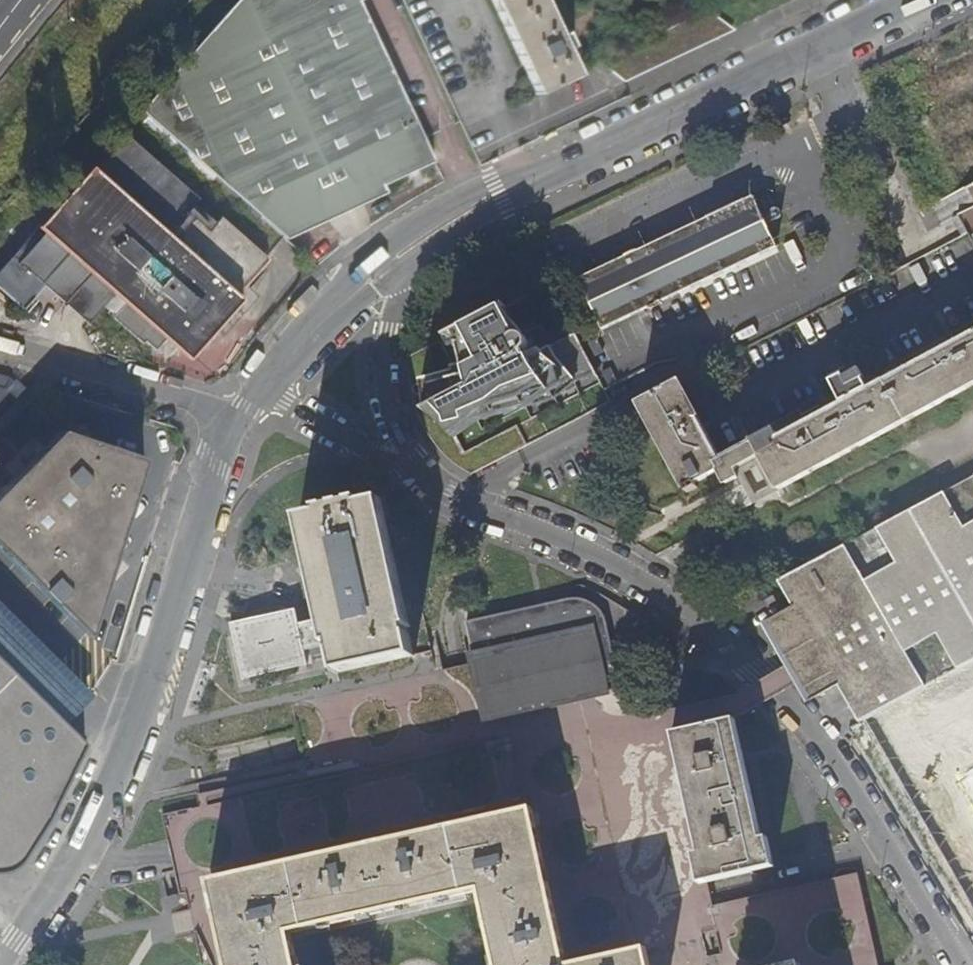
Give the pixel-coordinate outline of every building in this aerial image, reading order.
[(175,73),(140,113),(146,118),(284,236),(287,239),(368,203),(387,194),(383,186),(435,163),(427,145),(393,73),(372,27),(360,1),(361,0),(239,0),(175,72),(175,73)] [(406,4),(480,165),(612,105),(727,50),(733,30),(728,26),(706,11),(730,0),(407,0),(406,4)] [(146,118),(0,286),(0,290),(22,310),(42,287),(88,326),(101,311),(113,297),(164,342),(179,355),(282,238),(284,236),(146,118)] [(947,197),(952,207),(972,196),(972,185),(947,197)] [(751,196),(715,213),(738,263),(775,245),(764,224),(762,219),(751,196)] [(952,207),(965,234),(969,232),(972,240),(972,196),(952,207)] [(762,219),(764,224),(779,217),(779,215),(780,213),(779,210),(776,208),(774,207),(772,207),(766,209),(769,216),(762,219)] [(687,288),(738,263),(715,213),(664,238),(687,288)] [(601,331),(687,288),(664,238),(577,280),(601,331)] [(113,297),(101,311),(142,347),(144,344),(154,353),(164,342),(113,297)] [(432,347),(413,357),(414,376),(417,396),(423,417),(438,444),(453,461),(521,425),(531,443),(588,413),(573,384),(595,372),(576,336),(527,360),(523,355),(530,344),(500,311),(459,330),(465,356),(438,367),(432,347)] [(680,382),(672,386),(640,403),(686,488),(721,470),(728,483),(740,477),(734,468),(760,455),(779,489),(850,452),(972,386),(972,323),(802,414),(806,422),(780,436),(775,427),(753,439),(754,442),(722,459),(680,382)] [(145,461),(62,432),(0,495),(0,551),(87,639),(93,623),(83,607),(106,584),(97,567),(120,542),(110,525),(133,501),(123,489),(144,467),(145,461)] [(850,543),(835,550),(836,551),(779,581),(794,609),(777,619),(778,621),(767,627),(780,651),(781,652),(786,657),(794,653),(812,685),(822,696),(829,692),(840,686),(846,698),(860,723),(883,710),(972,661),(972,477),(850,543)] [(331,646),(336,667),(337,673),(413,657),(407,628),(410,627),(382,501),(363,505),(362,501),(319,510),(320,515),(299,520),(322,620),(328,646),(331,646)] [(487,718),(619,688),(604,625),(604,622),(603,618),(601,614),(598,612),(596,609),(592,606),(589,604),(586,602),(583,600),(580,600),(576,599),(573,599),(570,599),(465,622),(474,663),(487,718)] [(88,692),(0,604),(0,661),(60,721),(88,692)] [(328,646),(322,620),(298,625),(294,609),(231,623),(244,679),(306,666),(308,673),(336,667),(331,646),(328,646)] [(30,857),(54,812),(71,780),(86,746),(60,721),(0,661),(0,858),(30,857)] [(230,959),(213,883),(531,811),(566,964),(585,964),(647,951),(685,942),(705,938),(709,957),(720,954),(722,964),(880,964),(859,872),(715,904),(709,877),(767,864),(733,715),(671,729),(660,679),(619,688),(487,718),(474,663),(444,670),(439,671),(317,699),(293,704),(304,754),(309,776),(311,784),(241,800),(203,809),(162,818),(180,896),(187,894),(192,917),(203,964),(204,964),(230,959)] [(213,883),(230,959),(232,964),(302,964),(294,930),(483,888),(500,964),(566,964),(531,811),(213,883)] [(647,951),(585,964),(651,964),(647,951)]
